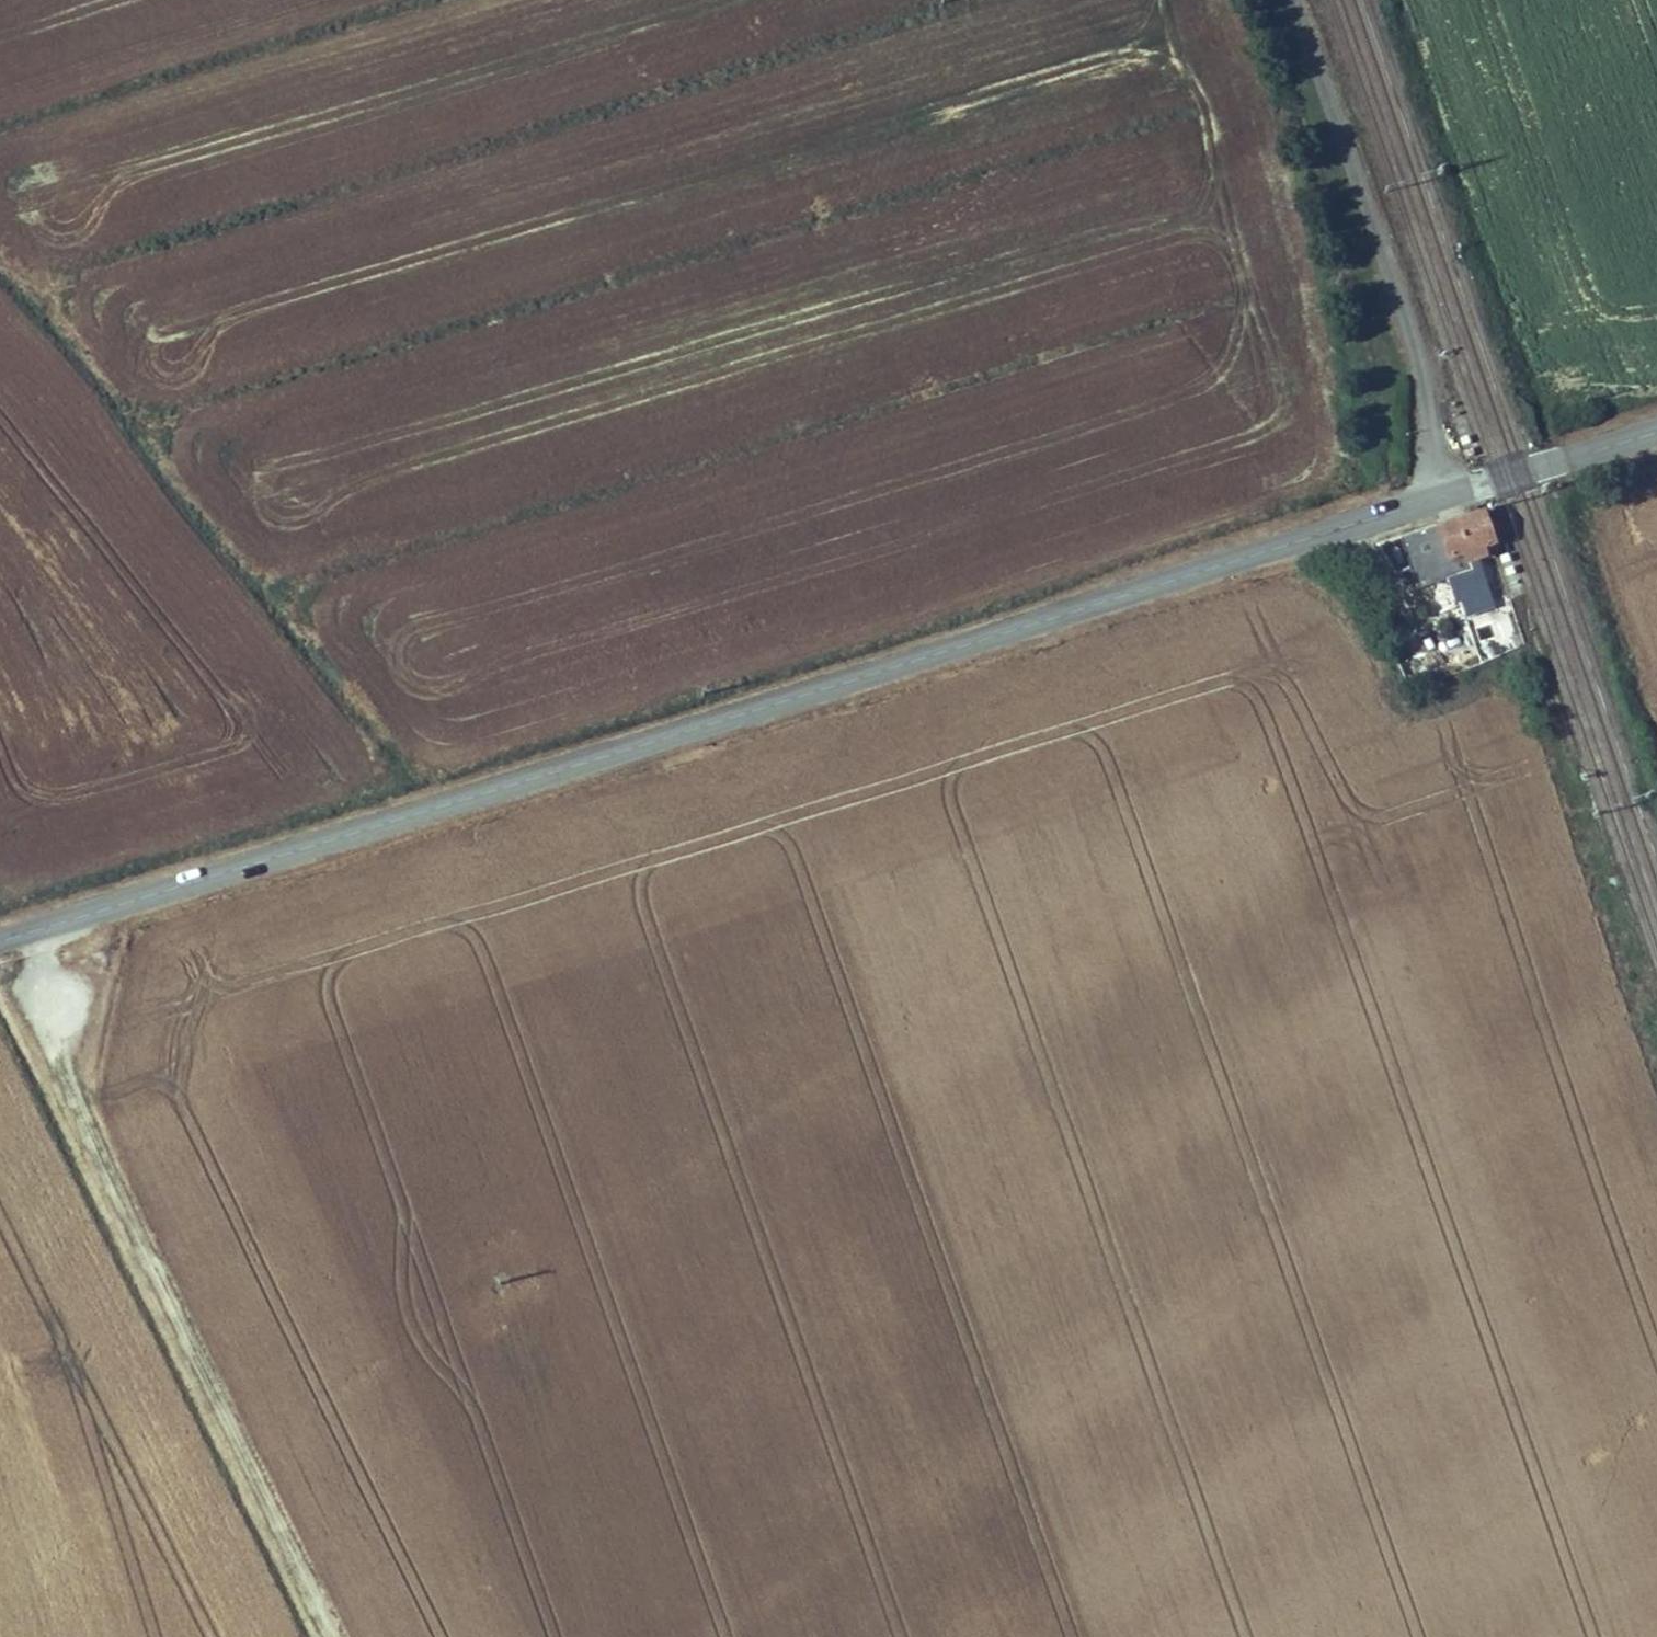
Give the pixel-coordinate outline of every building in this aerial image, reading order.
[(1501,552),(1491,519),(1450,531),(1460,565),(1501,552)]
